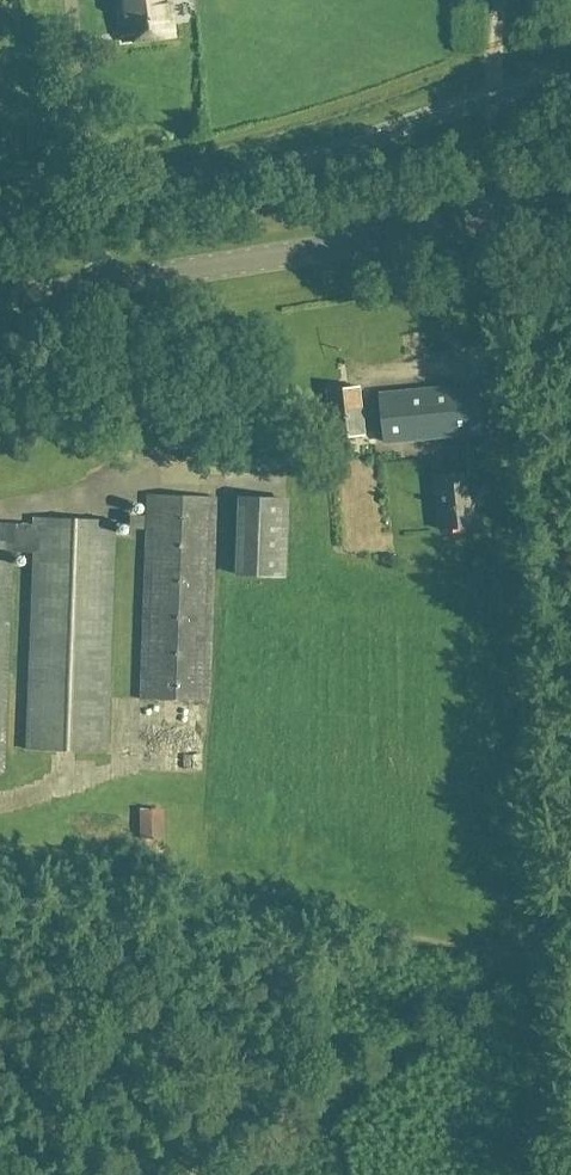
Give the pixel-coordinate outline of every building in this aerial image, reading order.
[(174,36),(169,0),(118,0),(123,43),(174,36)] [(479,385),(379,395),(384,442),(484,433),(479,385)] [(364,435),(359,388),(329,391),(334,439),(364,435)] [(436,476),(441,530),(477,527),(472,472),(436,476)] [(141,700),(208,702),(215,498),(148,496),(141,700)] [(282,577),(285,500),(237,499),(234,575),(282,577)] [(13,524),(0,524),(0,774),(2,774),(9,552),(33,553),(26,750),(105,753),(114,521),(35,518),(34,525),(13,524)] [(179,719),(180,743),(200,742),(198,718),(179,719)] [(140,810),(139,840),(165,841),(167,811),(140,810)]
